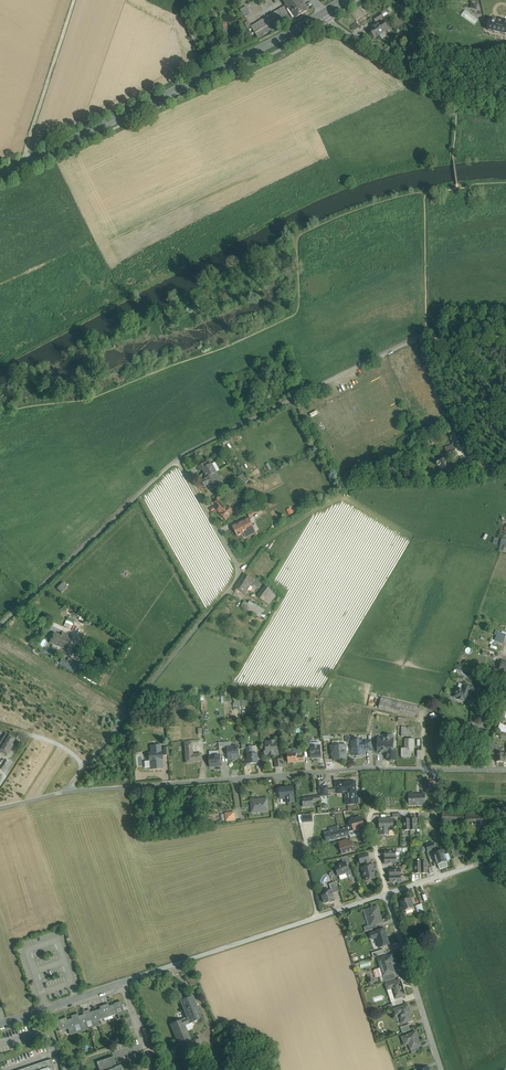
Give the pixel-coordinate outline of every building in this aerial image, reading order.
[(301,0),(283,0),(290,11),(289,12),(285,6),(251,27),(258,39),(283,24),(283,25),(295,18),(295,19),(308,11),(301,0)] [(475,0),(471,0),(470,3),(472,3),(471,9),(478,11),(480,1),(475,0)] [(211,4),(196,14),(199,18),(214,8),(211,4)] [(251,15),(246,7),(241,10),(245,18),(251,15)] [(381,13),(373,19),(376,22),(384,17),(381,13)] [(383,21),(375,27),(375,26),(372,28),(373,29),(370,31),(375,38),(383,33),(389,29),(383,21)] [(501,24),(501,23),(498,22),(498,23),(491,22),(488,33),(505,37),(505,24),(503,23),(503,24),(501,24)] [(448,432),(453,445),(458,443),(454,430),(448,432)] [(453,445),(445,448),(448,456),(456,453),(453,445)] [(473,455),(470,448),(465,450),(468,458),(473,455)] [(447,458),(438,462),(438,463),(437,463),(437,464),(437,466),(438,466),(439,466),(444,480),(453,477),(447,458)] [(206,463),(198,468),(200,471),(203,470),(203,469),(208,466),(206,463)] [(208,466),(203,469),(203,470),(206,475),(206,474),(208,477),(214,474),(216,473),(212,464),(208,466)] [(244,482),(248,479),(243,473),(239,476),(244,482)] [(208,477),(205,479),(201,481),(204,486),(208,484),(212,491),(221,486),(214,474),(208,477)] [(222,504),(217,499),(211,504),(217,510),(222,504)] [(228,505),(227,507),(223,503),(222,504),(217,510),(220,513),(219,513),(227,522),(236,513),(228,505)] [(256,509),(248,514),(250,518),(258,514),(256,509)] [(249,519),(233,527),(237,536),(243,533),(246,537),(255,533),(249,519)] [(255,580),(245,574),(234,591),(237,593),(239,591),(245,595),(248,591),(249,590),(248,590),(251,586),(253,587),(254,585),(259,589),(262,585),(255,580)] [(267,583),(257,597),(264,601),(272,590),(273,588),(267,583)] [(272,590),(264,601),(267,603),(274,593),(272,590)] [(256,605),(250,601),(247,605),(246,605),(244,608),(252,613),(256,605)] [(66,620),(64,626),(74,630),(76,624),(66,620)] [(57,630),(51,643),(69,651),(74,638),(57,630)] [(498,632),(496,631),(494,635),(496,636),(494,644),(500,646),(501,643),(503,644),(505,636),(498,633),(498,632)] [(502,675),(495,673),(495,671),(492,670),(491,676),(501,679),(502,675)] [(463,685),(460,684),(458,688),(454,697),(458,698),(457,699),(463,702),(464,700),(467,702),(471,693),(475,695),(477,690),(472,689),(473,688),(464,685),(463,685)] [(485,690),(478,687),(477,690),(475,695),(475,696),(481,699),(485,690)] [(417,707),(381,698),(379,708),(389,711),(391,704),(417,710),(417,707)] [(233,700),(234,708),(239,708),(238,706),(246,705),(245,699),(233,700)] [(417,710),(391,704),(389,711),(415,717),(417,710)] [(505,733),(505,726),(500,723),(497,731),(503,733),(503,732),(505,733)] [(414,728),(405,728),(405,727),(403,727),(401,727),(401,737),(414,737),(414,728)] [(16,739),(8,735),(6,739),(2,746),(9,750),(16,739)] [(4,738),(0,744),(0,753),(2,750),(8,753),(9,750),(2,746),(6,739),(4,738)] [(363,741),(359,741),(359,740),(355,740),(355,741),(351,741),(352,756),(356,756),(360,756),(360,755),(364,755),(363,750),(365,750),(365,741),(363,741)] [(414,740),(404,740),(404,749),(401,749),(401,757),(411,757),(411,751),(414,751),(414,740)] [(276,741),(266,742),(266,748),(264,749),(265,756),(272,755),(273,756),(275,756),(275,755),(279,755),(278,747),(277,748),(276,741)] [(500,744),(493,744),(492,754),(496,755),(496,753),(499,753),(500,744)] [(160,745),(151,746),(151,753),(149,753),(149,760),(163,759),(162,752),(161,752),(160,745)] [(340,745),(338,746),(333,747),(333,750),(332,751),(332,755),(333,756),(334,761),(346,760),(345,746),(343,746),(341,745),(340,745)] [(192,746),(185,747),(185,751),(186,751),(187,760),(193,760),(193,762),(202,761),(202,754),(192,755),(192,746)] [(311,747),(310,747),(311,750),(311,757),(321,756),(320,746),(311,747)] [(239,747),(227,747),(228,755),(230,755),(231,759),(239,759),(239,747)] [(252,747),(246,747),(248,764),(258,763),(257,754),(252,754),(252,747)] [(293,753),(287,754),(288,763),(297,762),(304,761),(304,756),(296,756),(296,753),(293,753)] [(504,754),(504,753),(499,753),(496,753),(496,755),(496,762),(504,762),(505,762),(505,754),(504,754)] [(219,755),(209,756),(209,767),(220,766),(219,755)] [(12,764),(7,760),(1,770),(6,773),(12,764)] [(354,782),(336,784),(336,792),(346,792),(347,805),(355,804),(354,791),(355,791),(354,782)] [(293,787),(280,788),(281,797),(281,799),(288,798),(288,800),(289,800),(289,803),(294,802),(293,787)] [(327,787),(319,787),(320,796),(328,796),(327,787)] [(425,794),(409,795),(409,805),(426,805),(425,794)] [(308,798),(303,799),(304,807),(314,806),(313,802),(313,799),(308,799),(308,798)] [(267,799),(251,801),(252,811),(260,810),(260,812),(268,811),(267,799)] [(234,813),(225,814),(226,821),(235,820),(234,813)] [(461,815),(443,813),(442,821),(460,823),(460,821),(465,821),(465,827),(488,826),(487,814),(465,815),(465,816),(461,816),(461,815)] [(312,814),(302,814),(302,823),(312,822),(312,814)] [(360,817),(356,819),(354,818),(352,818),(351,820),(353,826),(354,826),(355,830),(355,831),(358,830),(363,829),(364,827),(362,818),(360,817)] [(393,819),(379,820),(380,830),(381,830),(381,835),(389,835),(387,835),(387,830),(393,829),(393,819)] [(338,826),(329,829),(330,831),(324,833),(326,841),(350,835),(349,832),(348,828),(344,829),(344,828),(343,828),(344,829),(339,831),(338,826)] [(355,830),(349,832),(350,835),(351,838),(360,836),(358,830),(355,831),(355,830)] [(341,844),(339,845),(341,850),(342,854),(354,851),(353,847),(352,841),(347,843),(341,844)] [(433,843),(426,846),(428,851),(435,849),(433,843)] [(458,847),(451,849),(454,859),(461,856),(458,847)] [(443,850),(432,854),(433,857),(435,856),(437,864),(446,861),(443,850)] [(368,853),(359,856),(360,863),(364,862),(368,861),(370,861),(368,853)] [(373,865),(370,866),(368,861),(364,862),(366,867),(362,868),(362,871),(364,871),(366,880),(368,880),(367,879),(372,878),(374,879),(375,879),(377,877),(373,865)] [(346,863),(339,865),(340,866),(335,868),(338,875),(339,875),(341,880),(347,878),(346,873),(349,872),(346,863)] [(333,883),(329,884),(331,890),(332,890),(333,894),(339,892),(336,882),(333,883)] [(331,890),(327,892),(326,893),(322,894),(322,896),(324,903),(326,904),(329,902),(330,903),(334,902),(335,900),(333,894),(332,890),(331,890)] [(410,898),(401,901),(404,910),(413,907),(410,898)] [(422,904),(416,906),(418,912),(424,910),(422,904)] [(379,906),(366,910),(371,925),(371,926),(375,924),(382,922),(380,916),(381,915),(379,906)] [(385,929),(371,934),(372,939),(376,938),(379,947),(390,944),(385,929)] [(393,955),(378,959),(380,968),(383,967),(385,975),(395,972),(392,962),(395,961),(393,955)] [(400,979),(387,984),(389,990),(392,988),(396,999),(406,996),(400,979)] [(192,996),(181,1001),(186,1012),(197,1008),(192,996)] [(83,1015),(79,1016),(78,1014),(71,1016),(72,1019),(67,1020),(66,1018),(54,1022),(55,1026),(57,1026),(59,1032),(69,1028),(71,1033),(76,1031),(77,1033),(75,1026),(81,1024),(82,1029),(87,1027),(88,1029),(89,1029),(86,1022),(92,1020),(94,1025),(99,1023),(100,1026),(100,1025),(98,1021),(108,1017),(109,1022),(110,1022),(108,1017),(117,1014),(119,1019),(126,1017),(121,1001),(114,1004),(114,1005),(109,1006),(108,1004),(99,1007),(100,1009),(90,1013),(89,1010),(82,1012),(83,1015)] [(409,1005),(396,1009),(397,1014),(400,1013),(403,1023),(413,1020),(409,1005)] [(188,1017),(171,1025),(182,1051),(194,1046),(185,1025),(190,1023),(201,1018),(197,1008),(186,1012),(188,1017)] [(138,1038),(130,1017),(124,1019),(129,1035),(131,1041),(138,1038)] [(409,1024),(401,1027),(403,1033),(411,1030),(409,1024)] [(149,1027),(143,1029),(149,1049),(156,1046),(149,1027)] [(416,1031),(401,1037),(404,1044),(409,1043),(411,1049),(412,1050),(418,1047),(421,1046),(417,1036),(418,1036),(416,1031)] [(121,1065),(117,1066),(116,1065),(118,1064),(115,1056),(98,1062),(101,1069),(102,1069),(122,1069),(121,1065)] [(20,1069),(54,1069),(51,1060),(20,1069)]
